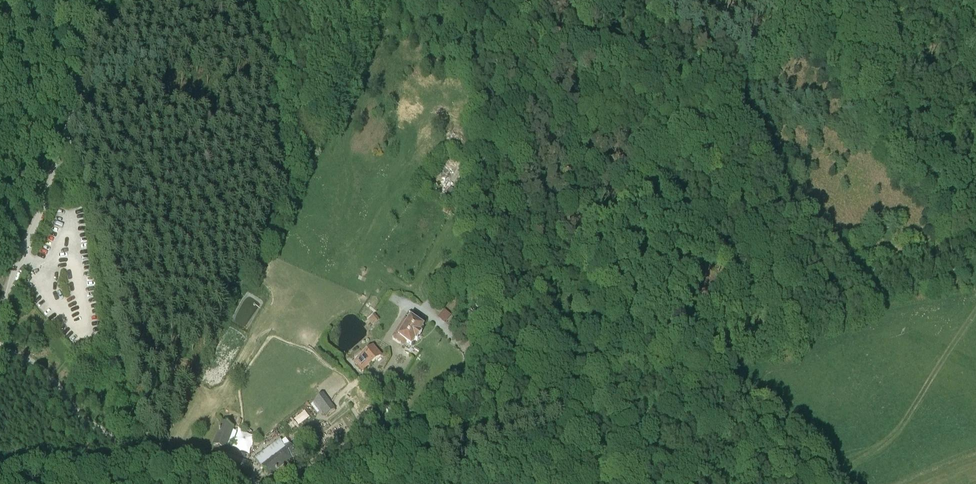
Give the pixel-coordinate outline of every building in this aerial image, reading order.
[(267,272),(269,266),(263,263),(261,269),(267,272)] [(417,329),(412,326),(411,325),(401,340),(398,338),(396,342),(394,345),(401,350),(403,347),(412,352),(415,346),(417,347),(422,341),(420,339),(424,333),(422,332),(423,331),(418,328),(417,329)] [(374,354),(366,361),(357,369),(364,377),(381,362),(374,354)] [(335,410),(323,394),(313,402),(326,417),(335,410)] [(295,419),(299,426),(312,417),(307,411),(295,419)] [(222,425),(213,445),(217,447),(224,450),(225,450),(234,430),(222,425)] [(280,442),(256,459),(265,472),(289,454),(280,442)] [(252,464),(228,454),(223,466),(247,475),(252,464)]
